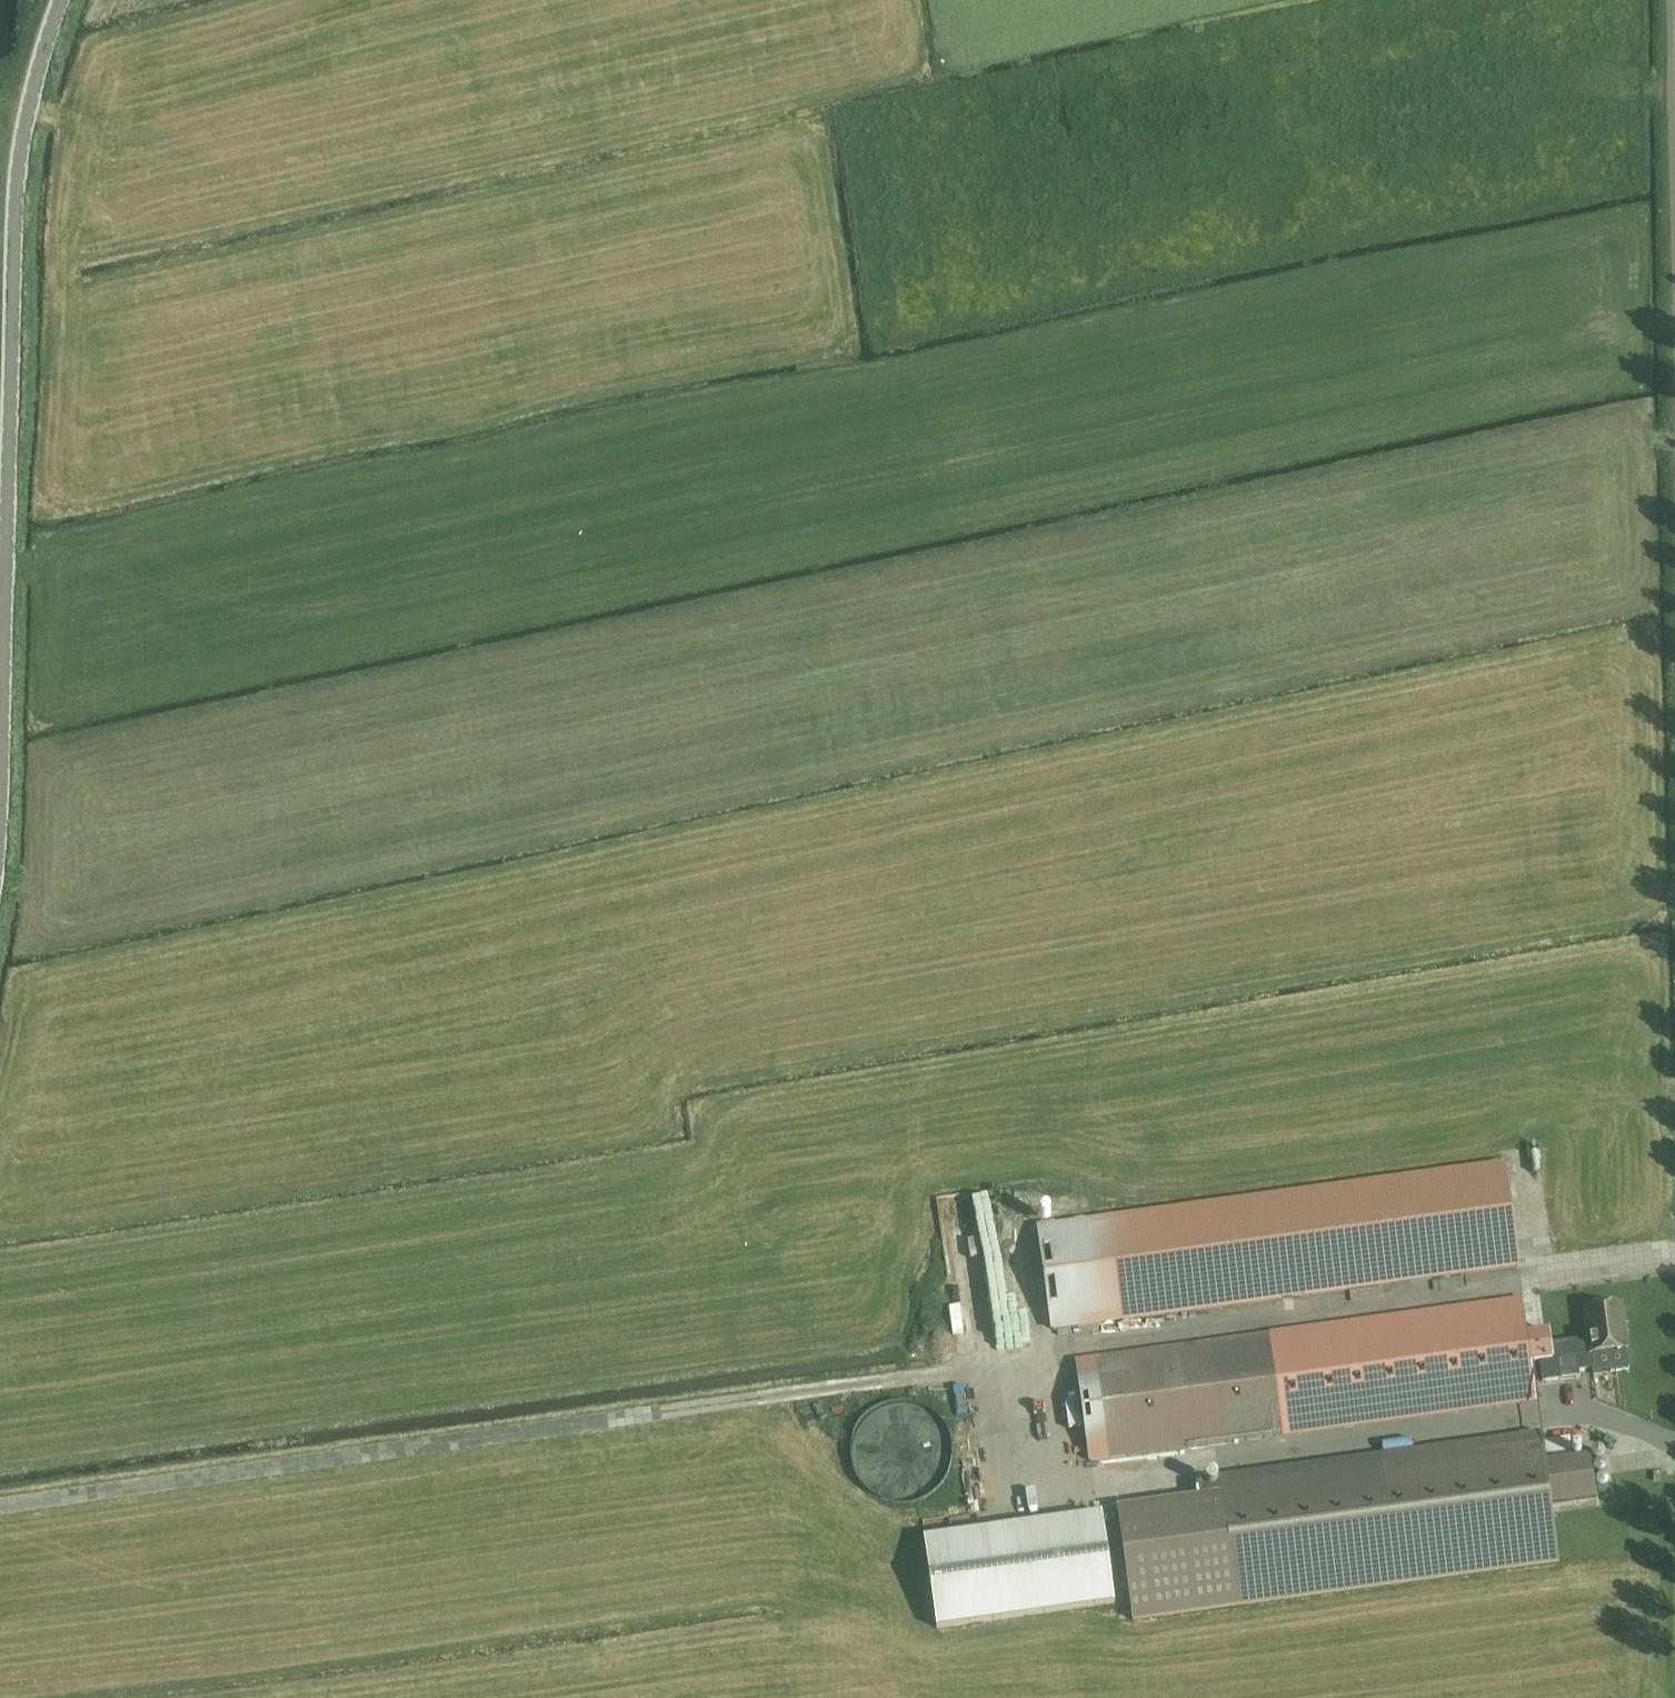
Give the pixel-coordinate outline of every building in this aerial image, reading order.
[(1504,1163),(1039,1227),(1042,1250),(1049,1307),(1050,1307),(1053,1330),(1518,1266),(1504,1163)] [(1228,1443),(1284,1435),(1285,1437),(1537,1402),(1531,1364),(1539,1363),(1542,1381),(1579,1376),(1578,1370),(1591,1369),(1592,1372),(1630,1367),(1627,1350),(1621,1306),(1583,1311),(1587,1339),(1552,1344),(1549,1329),(1527,1332),(1522,1297),(1355,1321),(1075,1360),(1089,1462),(1228,1443)] [(877,1497),(892,1502),(906,1503),(919,1499),(932,1492),(942,1482),(949,1470),(952,1456),(952,1442),(947,1429),(939,1417),(928,1407),(915,1401),(900,1399),(886,1401),(873,1407),(861,1416),(853,1430),(849,1445),(849,1461),(854,1475),(864,1488),(877,1497)] [(1597,1503),(1591,1456),(1572,1458),(1571,1446),(1544,1450),(1541,1433),(1219,1480),(1220,1490),(1117,1505),(1134,1622),(1560,1562),(1552,1509),(1597,1503)] [(1660,1474),(1652,1474),(1652,1483),(1660,1483),(1660,1474)] [(972,1489),(974,1520),(1018,1518),(1017,1487),(972,1489)] [(1100,1512),(923,1537),(935,1625),(1112,1600),(1100,1512)]
